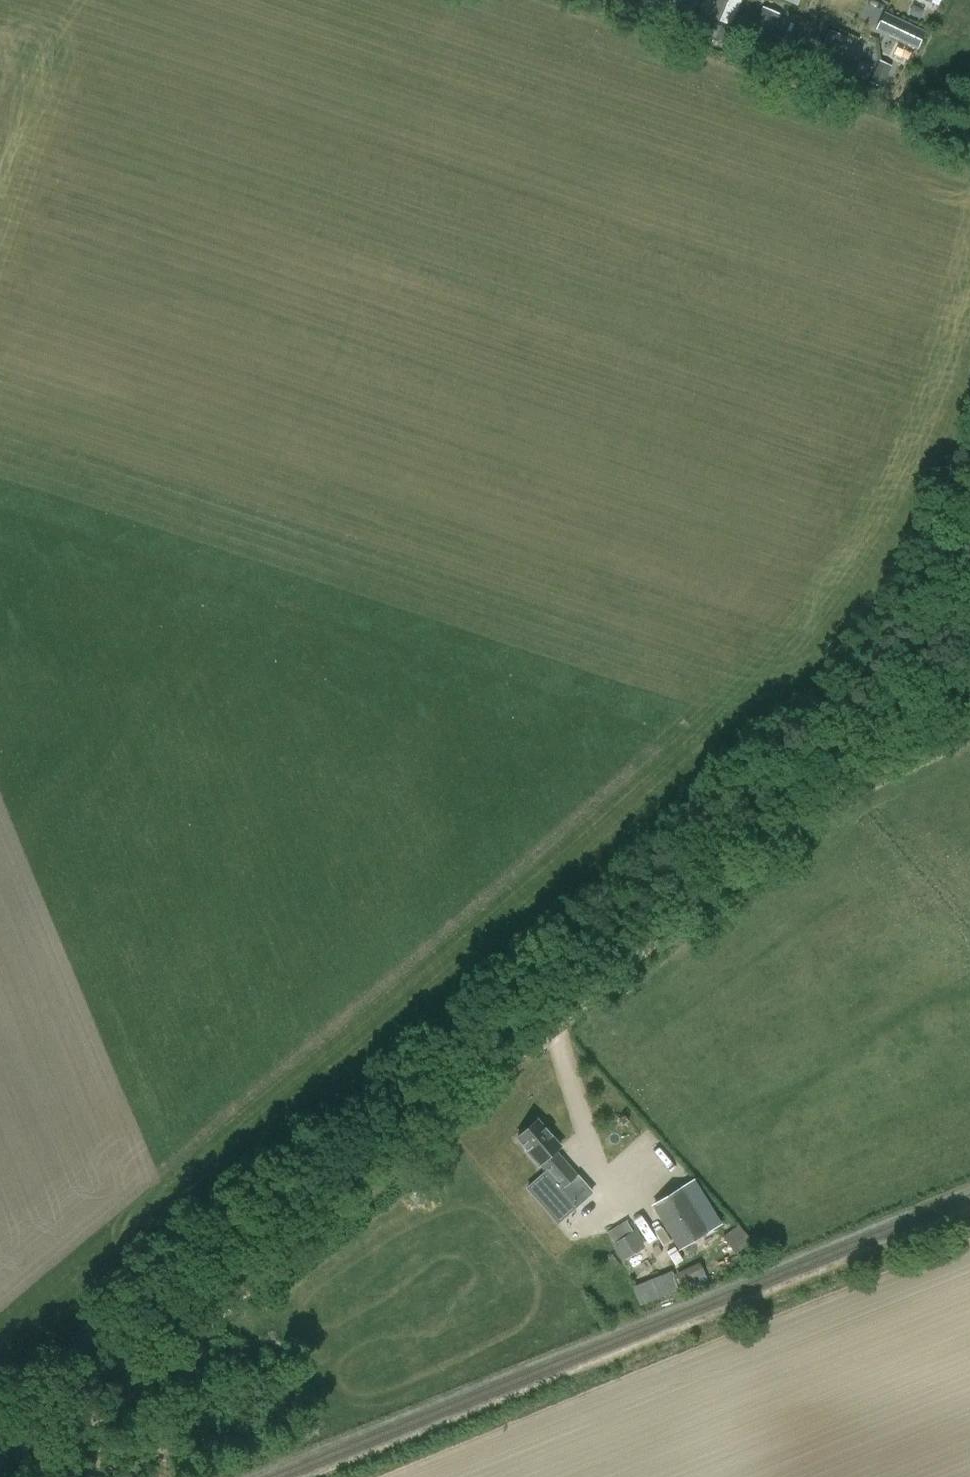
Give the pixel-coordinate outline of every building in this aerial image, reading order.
[(742,0),(728,0),(728,1),(725,0),(716,0),(709,18),(730,27),(742,0)] [(879,26),(918,47),(926,32),(887,12),(879,26)] [(829,27),(812,63),(883,96),(898,65),(860,47),(860,48),(847,42),(849,37),(829,27)] [(540,1164),(546,1171),(527,1188),(558,1223),(578,1205),(563,1188),(577,1175),(556,1150),(560,1146),(537,1120),(517,1138),(527,1149),(526,1151),(539,1165),(540,1164)] [(684,1185),(652,1204),(679,1249),(710,1230),(684,1185)] [(614,1243),(612,1244),(622,1260),(646,1246),(636,1230),(634,1232),(627,1220),(607,1232),(614,1243)] [(657,1276),(633,1286),(641,1305),(664,1295),(657,1276)]
